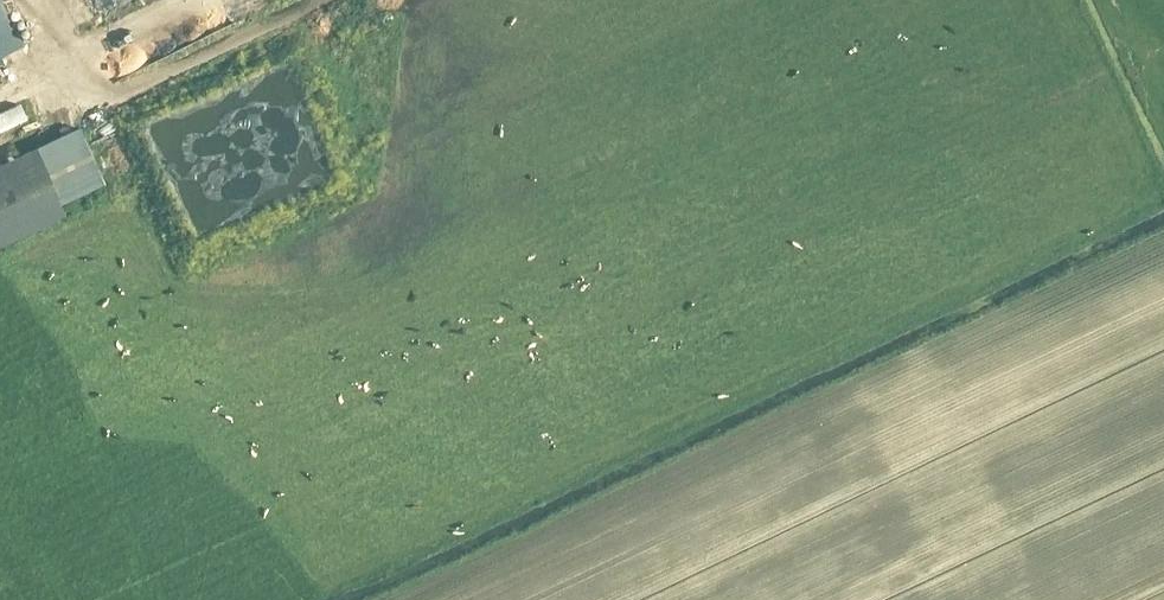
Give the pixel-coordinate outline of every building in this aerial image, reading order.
[(26,85),(40,82),(36,63),(21,66),(26,85)] [(17,138),(22,154),(90,129),(84,114),(17,138)] [(15,170),(1,148),(0,149),(0,180),(15,170)]
